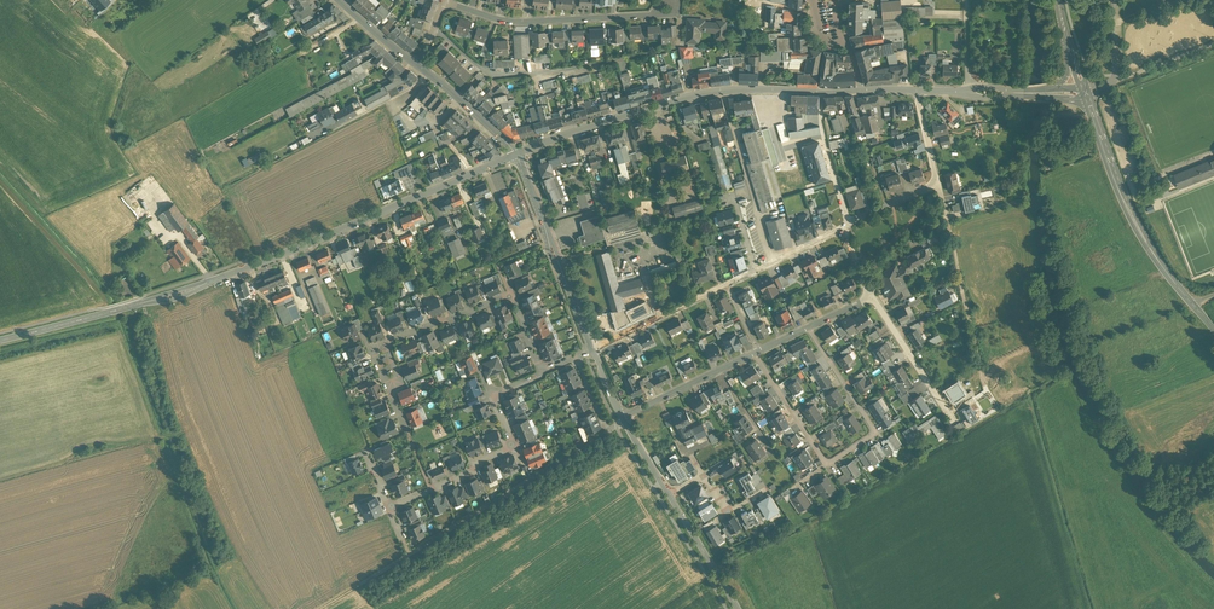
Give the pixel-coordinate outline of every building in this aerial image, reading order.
[(109,0),(99,0),(95,4),(100,10),(105,6),(110,1),(109,0)] [(288,5),(294,1),(299,8),(300,10),(305,6),(309,4),(307,0),(284,0),(288,5)] [(352,3),(359,9),(367,0),(355,0),(352,3)] [(359,9),(362,12),(363,11),(365,12),(364,13),(365,13),(371,6),(373,9),(374,9),(376,6),(370,0),(367,0),(359,9)] [(429,0),(418,0),(418,1),(427,4),(426,7),(434,9),(435,10),(437,3),(429,0)] [(533,6),(538,7),(537,8),(540,9),(541,0),(533,0),(533,6)] [(540,9),(542,9),(543,8),(548,8),(549,0),(541,0),(540,9)] [(557,1),(556,8),(572,9),(572,8),(572,0),(557,0),(557,1)] [(783,3),(789,4),(789,7),(801,8),(802,1),(802,0),(783,0),(783,3)] [(881,2),(882,18),(902,17),(900,0),(881,2)] [(862,3),(853,2),(849,2),(848,12),(849,12),(848,17),(861,18),(867,18),(868,18),(874,18),(875,10),(868,10),(869,3),(862,2),(862,3)] [(315,12),(309,4),(305,6),(311,14),(315,12)] [(342,12),(333,4),(326,12),(321,15),(326,23),(334,19),(335,20),(342,12)] [(108,8),(105,6),(100,10),(97,13),(100,16),(108,8)] [(299,8),(293,13),(299,21),(311,14),(305,6),(300,10),(299,8)] [(371,6),(365,13),(367,16),(373,9),(371,6)] [(426,7),(424,6),(421,18),(430,21),(434,9),(426,7)] [(776,7),(766,6),(766,21),(768,21),(783,22),(783,14),(775,13),(776,7)] [(389,13),(383,7),(380,10),(387,16),(389,13)] [(905,7),(905,14),(925,15),(925,7),(905,7)] [(376,11),(374,9),(373,9),(367,16),(376,23),(380,19),(382,16),(376,11)] [(380,10),(378,9),(376,11),(382,16),(380,19),(383,21),(387,16),(380,10)] [(801,12),(784,10),(783,14),(783,22),(783,21),(787,22),(800,23),(801,12)] [(749,12),(749,19),(758,20),(759,12),(749,12)] [(321,15),(301,27),(306,35),(326,23),(321,15)] [(861,18),(848,17),(848,32),(848,33),(854,33),(860,32),(861,21),(861,18)] [(882,18),(884,28),(882,29),(881,29),(883,38),(904,36),(902,17),(882,18)] [(390,20),(387,18),(384,22),(386,24),(389,27),(393,23),(390,20)] [(472,22),(460,18),(456,30),(468,33),(472,22)] [(882,18),(878,19),(874,18),(868,18),(869,22),(871,34),(863,35),(864,40),(866,40),(867,44),(872,44),(883,41),(883,38),(881,29),(882,29),(884,28),(882,18)] [(717,23),(704,22),(704,20),(691,19),(690,26),(687,26),(686,41),(690,42),(698,42),(699,42),(700,27),(704,27),(704,29),(705,29),(705,30),(716,31),(717,23)] [(424,24),(415,21),(413,27),(415,27),(422,30),(424,24)] [(725,22),(717,21),(717,23),(716,31),(716,38),(724,38),(725,22)] [(386,24),(382,30),(387,35),(388,35),(396,26),(393,23),(389,27),(386,24)] [(661,25),(648,26),(648,31),(648,37),(649,37),(662,36),(661,29),(661,25)] [(396,26),(388,35),(393,39),(398,34),(399,35),(401,31),(399,29),(396,26)] [(667,28),(661,29),(662,36),(662,43),(668,42),(668,41),(671,40),(671,38),(673,38),(672,36),(672,26),(671,26),(667,27),(667,28)] [(422,30),(415,27),(412,34),(419,37),(422,30)] [(641,27),(630,27),(630,32),(630,38),(631,38),(641,38),(641,31),(641,27)] [(488,31),(477,28),(474,38),(485,42),(488,31)] [(621,29),(611,29),(611,36),(610,36),(610,38),(611,38),(611,41),(622,40),(622,32),(621,29)] [(254,38),(259,45),(271,37),(267,30),(263,33),(262,31),(259,33),(260,35),(254,38)] [(583,30),(571,30),(572,39),(572,42),(584,42),(583,30)] [(602,30),(591,31),(591,41),(597,41),(597,44),(603,44),(603,37),(603,32),(602,32),(602,30)] [(404,33),(402,31),(401,31),(399,35),(395,39),(410,52),(418,43),(404,33)] [(564,31),(552,31),(552,32),(553,42),(559,42),(559,48),(565,48),(565,40),(564,31)] [(545,32),(537,33),(537,32),(533,32),(533,38),(533,46),(536,46),(542,46),(545,45),(545,42),(545,33),(545,32)] [(529,34),(513,34),(515,58),(530,58),(529,38),(529,34)] [(778,38),(777,38),(778,51),(783,50),(783,51),(806,49),(807,49),(806,36),(801,37),(794,37),(778,38)] [(858,36),(850,37),(854,49),(861,46),(858,36)] [(904,36),(883,38),(883,41),(872,44),(872,46),(876,45),(893,42),(904,40),(904,36)] [(374,40),(351,53),(355,58),(356,58),(358,56),(359,58),(360,58),(371,52),(376,55),(377,54),(386,50),(374,40)] [(508,40),(493,40),(494,54),(508,53),(508,40)] [(872,46),(868,46),(854,51),(857,58),(858,61),(869,57),(870,58),(878,56),(887,54),(893,52),(893,48),(893,42),(876,45),(872,46)] [(441,43),(437,48),(444,55),(449,51),(449,50),(441,43)] [(687,47),(679,47),(681,57),(688,56),(687,47)] [(806,49),(783,51),(783,60),(790,60),(791,60),(791,58),(802,57),(808,57),(809,49),(807,49),(806,49)] [(821,51),(809,49),(808,57),(807,61),(819,63),(821,51)] [(389,53),(386,50),(377,54),(380,58),(376,60),(383,67),(384,66),(388,70),(398,60),(389,53)] [(774,51),(761,51),(760,61),(783,60),(783,51),(783,50),(778,51),(774,51)] [(461,63),(449,51),(444,55),(438,62),(451,73),(450,74),(461,84),(471,74),(461,64),(461,63)] [(836,53),(824,51),(822,59),(820,73),(819,87),(835,87),(856,86),(854,76),(853,70),(838,71),(836,71),(836,66),(836,53)] [(896,62),(893,52),(887,54),(889,63),(896,62)] [(849,54),(836,53),(836,66),(838,66),(850,65),(849,54)] [(359,64),(355,66),(357,74),(363,70),(367,76),(369,74),(366,68),(375,62),(374,61),(376,60),(380,58),(377,54),(363,62),(359,64)] [(550,54),(534,54),(535,63),(550,62),(550,54)] [(759,55),(746,56),(746,60),(749,60),(749,64),(751,64),(759,65),(759,55)] [(869,57),(858,61),(861,71),(872,67),(871,62),(879,60),(878,56),(870,58),(869,57)] [(802,57),(791,58),(791,60),(790,60),(788,68),(799,68),(801,62),(801,59),(802,57)] [(929,57),(923,57),(923,64),(921,64),(921,74),(923,74),(923,75),(927,76),(927,75),(930,75),(930,74),(931,74),(931,65),(931,64),(929,64),(929,57)] [(355,58),(346,62),(350,69),(355,66),(359,64),(356,58),(355,58)] [(515,67),(515,59),(502,60),(494,60),(493,60),(493,68),(515,67)] [(388,70),(385,72),(393,81),(401,76),(398,74),(405,67),(398,60),(388,70)] [(346,62),(342,65),(345,72),(350,69),(346,62)] [(759,65),(751,64),(751,72),(749,72),(748,83),(758,84),(759,65)] [(893,72),(899,72),(900,68),(907,67),(907,64),(889,66),(889,67),(884,68),(873,70),(874,73),(893,72)] [(958,65),(943,65),(943,75),(948,75),(948,74),(958,75),(958,65)] [(352,73),(286,108),(290,117),(360,79),(357,74),(355,66),(350,69),(352,73)] [(722,67),(717,68),(718,70),(720,84),(731,82),(729,72),(729,67),(722,68),(722,67)] [(872,67),(861,71),(864,84),(872,84),(870,73),(874,73),(873,70),(872,68),(872,67)] [(743,68),(739,68),(739,83),(748,83),(749,72),(745,72),(745,71),(743,71),(743,68)] [(363,70),(357,74),(360,79),(367,76),(363,70)] [(388,83),(385,85),(387,90),(393,87),(405,81),(407,82),(405,84),(406,85),(408,83),(411,85),(418,77),(411,70),(408,73),(403,78),(401,76),(393,81),(388,83)] [(718,70),(709,71),(711,85),(720,84),(718,70)] [(673,71),(667,72),(670,83),(677,81),(676,78),(677,77),(676,76),(675,76),(673,71)] [(709,71),(697,73),(698,77),(701,76),(701,82),(706,82),(706,86),(711,85),(709,71)] [(475,76),(480,81),(484,77),(479,72),(475,76)] [(620,75),(626,94),(635,91),(634,88),(631,89),(629,82),(633,81),(630,72),(620,75)] [(817,73),(804,72),(803,86),(817,86),(817,73)] [(874,73),(870,73),(872,84),(892,82),(899,82),(899,74),(899,72),(893,72),(874,73)] [(589,73),(577,77),(578,83),(579,84),(591,80),(589,73)] [(656,75),(647,77),(648,82),(653,81),(655,88),(650,89),(653,99),(662,96),(659,87),(656,75)] [(698,77),(691,78),(693,88),(706,86),(706,82),(701,82),(701,76),(698,77)] [(551,80),(542,82),(544,90),(553,87),(551,80)] [(677,81),(670,83),(673,93),(684,90),(681,80),(677,81)] [(666,85),(659,87),(662,96),(673,93),(670,83),(666,85)] [(471,84),(463,93),(469,99),(477,91),(481,87),(478,85),(475,88),(471,84)] [(503,84),(499,87),(505,94),(506,94),(511,92),(503,84)] [(381,87),(363,96),(369,107),(391,96),(387,90),(385,85),(381,87)] [(433,108),(419,96),(426,88),(425,86),(410,104),(424,116),(427,111),(429,113),(433,108)] [(426,88),(419,96),(433,108),(437,112),(446,101),(428,86),(426,88)] [(393,87),(387,90),(391,96),(391,97),(396,94),(393,87)] [(499,87),(493,92),(497,96),(501,95),(505,94),(499,87)] [(635,91),(626,94),(626,95),(629,106),(653,99),(650,89),(650,87),(635,91)] [(493,92),(490,89),(483,97),(485,99),(489,98),(497,96),(493,92)] [(477,91),(469,99),(477,107),(485,99),(483,97),(477,91)] [(618,91),(607,94),(609,100),(613,99),(613,98),(619,97),(618,91)] [(497,96),(489,98),(490,100),(488,102),(485,99),(477,107),(485,114),(496,103),(501,102),(503,102),(501,95),(497,96)] [(619,97),(613,98),(613,99),(616,109),(629,106),(626,95),(619,97)] [(807,95),(791,95),(791,104),(795,104),(795,107),(795,112),(805,112),(807,95)] [(819,96),(807,95),(805,112),(805,113),(818,113),(819,96)] [(852,95),(845,96),(848,107),(850,114),(857,111),(852,95)] [(877,95),(861,97),(862,103),(866,102),(866,107),(873,106),(879,105),(877,95)] [(542,104),(540,96),(535,98),(541,119),(541,120),(547,119),(542,104)] [(834,96),(823,96),(823,108),(837,108),(834,96)] [(844,96),(834,96),(837,108),(837,109),(847,107),(844,96)] [(861,97),(857,98),(860,109),(866,107),(866,102),(862,103),(861,97)] [(722,98),(708,101),(712,113),(714,118),(718,117),(717,114),(715,112),(716,112),(725,110),(722,98)] [(751,99),(734,101),(733,101),(734,107),(735,115),(750,113),(756,112),(751,98),(751,99)] [(358,99),(351,103),(352,105),(355,110),(362,107),(362,106),(358,99)] [(508,100),(503,102),(501,102),(503,109),(509,108),(516,106),(514,99),(508,100)] [(708,101),(700,103),(703,115),(704,120),(708,119),(707,114),(712,113),(708,101)] [(604,103),(598,104),(601,114),(611,111),(608,102),(604,103)] [(962,117),(947,102),(939,109),(950,121),(954,125),(962,117)] [(561,114),(551,117),(547,103),(542,104),(547,119),(549,129),(563,125),(561,114)] [(907,104),(906,103),(905,103),(904,104),(899,104),(899,109),(896,109),(895,114),(899,114),(899,115),(912,115),(912,104),(907,104)] [(332,106),(318,113),(324,125),(325,126),(339,118),(341,122),(349,118),(344,109),(340,110),(337,104),(333,106),(332,106)] [(591,106),(586,108),(588,117),(601,114),(598,104),(591,106)] [(694,104),(683,108),(686,118),(692,116),(695,124),(700,123),(696,111),(694,104)] [(352,105),(344,109),(349,118),(357,114),(355,110),(352,105)] [(534,106),(529,108),(531,115),(532,118),(533,123),(534,123),(538,121),(534,106)] [(873,106),(866,107),(867,115),(875,113),(873,106)] [(584,108),(571,112),(574,122),(588,117),(586,108),(584,108)] [(457,110),(444,123),(450,129),(457,126),(465,118),(457,110)] [(496,111),(488,117),(496,124),(503,118),(498,113),(496,111)] [(565,113),(561,114),(563,125),(574,122),(571,112),(571,111),(568,112),(565,113)] [(755,130),(743,134),(752,162),(769,157),(761,130),(756,112),(750,113),(753,122),(755,129),(755,130)] [(796,117),(788,118),(789,132),(804,129),(802,113),(797,112),(796,117)] [(318,113),(310,117),(313,122),(316,120),(320,118),(318,113)] [(844,113),(839,115),(843,126),(848,125),(844,113)] [(867,115),(860,117),(866,133),(874,131),(879,130),(875,113),(867,115)] [(974,113),(963,115),(965,123),(976,120),(974,113)] [(503,118),(496,124),(500,128),(508,123),(515,119),(514,114),(512,115),(511,114),(510,116),(511,117),(506,121),(503,118)] [(836,117),(831,119),(835,132),(844,129),(843,126),(839,115),(839,114),(836,114),(836,117)] [(735,144),(727,116),(725,117),(724,118),(723,121),(721,123),(722,128),(725,141),(726,141),(727,146),(735,144)] [(718,117),(714,118),(714,121),(715,124),(717,130),(722,128),(721,123),(719,122),(718,117)] [(860,117),(851,119),(856,136),(862,134),(863,137),(867,136),(860,117)] [(474,126),(465,118),(457,126),(450,129),(456,136),(459,135),(459,134),(463,131),(466,134),(474,126)] [(532,118),(528,119),(529,124),(526,125),(528,135),(536,132),(534,123),(533,123),(532,118)] [(538,121),(534,123),(536,132),(549,129),(547,119),(541,120),(538,121)] [(313,122),(308,125),(311,131),(320,127),(316,120),(313,122)] [(938,126),(937,121),(931,122),(935,136),(948,133),(946,124),(938,126)] [(642,122),(632,125),(635,138),(636,140),(646,137),(642,122)] [(753,122),(746,124),(748,131),(755,129),(753,122)] [(508,123),(500,128),(503,131),(504,131),(511,129),(510,127),(508,123)] [(714,125),(709,126),(712,137),(719,135),(717,130),(715,124),(714,125)] [(521,126),(517,127),(520,137),(528,135),(526,125),(521,126)] [(804,129),(789,132),(790,137),(798,136),(821,132),(819,126),(804,129)] [(511,129),(504,131),(503,131),(511,138),(514,139),(520,137),(517,127),(511,129)] [(625,127),(615,129),(620,147),(623,146),(621,140),(628,138),(625,127)] [(769,157),(772,165),(779,163),(768,128),(761,130),(769,157)] [(615,129),(606,132),(609,144),(616,142),(618,148),(620,147),(615,129)] [(433,130),(423,134),(426,141),(436,136),(433,130)] [(480,131),(472,139),(476,143),(473,146),(469,148),(471,151),(480,147),(488,139),(480,131)] [(447,132),(440,135),(443,141),(450,138),(447,132)] [(919,133),(905,137),(905,138),(901,140),(901,139),(894,141),(896,149),(903,146),(903,144),(907,143),(908,146),(913,144),(914,146),(921,143),(921,142),(921,141),(919,133)] [(599,134),(590,137),(593,147),(597,146),(598,150),(603,148),(601,141),(603,140),(602,137),(600,138),(599,134)] [(469,135),(461,139),(463,144),(471,139),(469,135)] [(719,135),(712,137),(715,146),(719,144),(721,144),(719,135)] [(308,136),(302,139),(304,144),(310,141),(308,136)] [(949,136),(940,138),(941,145),(950,143),(949,136)] [(590,137),(582,139),(583,143),(581,143),(582,146),(584,146),(585,151),(590,150),(589,148),(593,147),(590,137)] [(846,137),(829,141),(830,149),(844,146),(849,145),(846,137)] [(226,143),(228,147),(238,143),(237,139),(226,143)] [(488,139),(480,147),(471,151),(473,156),(481,153),(480,150),(483,149),(485,152),(486,152),(495,146),(488,139)] [(709,142),(698,145),(699,150),(709,148),(711,147),(709,142)] [(818,142),(804,146),(816,182),(829,178),(827,169),(828,169),(827,165),(825,165),(822,155),(823,154),(822,151),(821,151),(818,142)] [(733,187),(719,144),(715,146),(711,147),(709,148),(722,191),(733,187)] [(623,146),(620,147),(624,161),(630,159),(626,145),(623,146)] [(501,151),(495,146),(486,152),(487,153),(490,159),(501,154),(501,151)] [(618,148),(615,149),(619,163),(624,161),(620,147),(618,148)] [(555,153),(548,155),(548,156),(541,158),(542,162),(541,162),(539,166),(539,167),(538,167),(539,171),(541,171),(542,175),(540,175),(541,180),(542,180),(541,181),(544,187),(545,191),(546,191),(547,193),(548,193),(551,201),(555,200),(556,202),(558,201),(559,204),(566,202),(564,196),(565,196),(560,185),(557,176),(554,175),(556,173),(555,169),(562,167),(562,164),(567,163),(567,164),(578,161),(576,151),(570,152),(569,149),(564,151),(564,149),(557,151),(557,152),(555,153)] [(243,162),(246,167),(266,155),(264,151),(257,155),(257,154),(248,158),(249,159),(243,162)] [(635,152),(631,153),(635,165),(635,164),(637,170),(640,169),(639,163),(637,157),(636,153),(635,152)] [(487,153),(480,156),(483,162),(490,159),(487,153)] [(685,155),(661,162),(664,175),(689,168),(685,155)] [(440,169),(434,156),(428,158),(432,166),(431,167),(433,172),(430,173),(434,182),(444,178),(440,169)] [(598,163),(596,157),(590,159),(589,159),(591,165),(592,165),(598,163)] [(769,157),(752,162),(747,164),(762,213),(767,211),(764,200),(781,195),(772,165),(769,157)] [(445,158),(439,161),(442,166),(443,165),(444,167),(440,169),(444,178),(453,174),(449,165),(445,158)] [(1205,162),(1210,175),(1213,173),(1213,158),(1205,162)] [(455,163),(449,165),(453,174),(463,170),(459,161),(455,163)] [(624,161),(619,163),(622,176),(625,183),(630,182),(629,175),(624,161)] [(411,163),(395,171),(398,178),(411,172),(410,169),(413,168),(411,163)] [(921,168),(909,172),(912,183),(918,181),(918,180),(924,178),(921,168)] [(1205,168),(1176,179),(1179,187),(1208,175),(1205,168)] [(496,177),(501,176),(501,172),(491,174),(492,180),(497,179),(496,177)] [(955,172),(944,174),(948,190),(951,190),(959,188),(955,172)] [(733,183),(736,190),(746,186),(742,173),(736,176),(738,181),(733,183)] [(899,175),(886,179),(889,190),(890,190),(896,189),(896,188),(902,186),(899,175)] [(379,178),(373,180),(377,187),(382,185),(379,178)] [(396,183),(391,185),(391,183),(386,185),(390,195),(390,196),(395,194),(394,193),(404,189),(400,180),(395,181),(396,183)] [(486,182),(474,187),(478,198),(482,196),(481,195),(484,194),(486,197),(487,198),(491,196),(492,195),(490,191),(486,182)] [(386,185),(381,187),(385,198),(387,197),(388,197),(389,196),(390,195),(386,185)] [(857,185),(845,189),(852,209),(864,205),(860,192),(859,189),(858,189),(857,185)] [(509,216),(523,210),(522,210),(514,190),(514,189),(507,192),(508,194),(504,196),(504,195),(504,196),(500,197),(503,206),(507,216),(509,216)] [(460,193),(450,197),(456,210),(460,208),(459,204),(464,202),(460,193)] [(967,196),(962,197),(963,202),(952,205),(954,211),(962,209),(962,211),(974,208),(973,204),(979,203),(977,194),(971,196),(967,196)] [(450,197),(440,201),(443,211),(444,211),(444,212),(448,210),(447,209),(449,208),(451,212),(454,211),(455,213),(457,213),(456,210),(450,197)] [(481,199),(475,201),(478,210),(485,207),(481,199)] [(700,199),(672,207),(675,216),(703,208),(700,199)] [(475,201),(470,204),(475,216),(480,214),(478,210),(475,201)] [(189,223),(174,203),(163,211),(175,227),(179,231),(183,228),(189,223)] [(1149,212),(1156,209),(1153,204),(1147,207),(1149,212)] [(830,216),(827,206),(818,209),(819,214),(818,214),(819,215),(812,217),(814,222),(814,221),(814,222),(821,220),(823,228),(824,230),(832,227),(829,216),(830,216)] [(421,209),(411,214),(414,223),(419,221),(420,225),(426,222),(421,209)] [(634,209),(606,217),(608,224),(602,226),(605,238),(606,242),(607,245),(642,235),(634,209)] [(523,210),(509,216),(512,223),(526,217),(523,210)] [(731,210),(717,214),(720,225),(730,222),(729,220),(734,219),(731,210)] [(175,227),(163,211),(158,215),(170,231),(175,227)] [(457,213),(455,213),(456,214),(452,216),(458,228),(462,226),(459,217),(458,217),(457,214),(457,213)] [(807,213),(799,216),(800,219),(795,221),(799,234),(812,230),(810,223),(807,213)] [(411,214),(400,218),(404,227),(405,230),(410,228),(412,232),(417,229),(414,223),(411,214)] [(599,215),(581,221),(585,234),(579,235),(582,245),(605,238),(602,226),(599,215)] [(783,216),(766,222),(775,249),(792,244),(783,216)] [(447,218),(437,222),(440,229),(450,225),(447,218)] [(821,220),(814,222),(816,230),(823,228),(821,220)] [(199,236),(189,223),(183,228),(191,238),(190,239),(192,241),(188,244),(196,254),(204,248),(197,238),(199,236)] [(434,223),(428,226),(429,229),(431,232),(436,230),(434,223)] [(387,224),(375,229),(378,237),(381,236),(383,240),(392,236),(390,232),(391,232),(387,224)] [(450,225),(440,229),(443,235),(444,237),(454,233),(450,225)] [(480,227),(470,231),(475,241),(484,237),(480,227)] [(132,231),(138,239),(142,236),(136,228),(132,231)] [(649,232),(650,237),(662,233),(661,229),(649,232)] [(734,229),(724,232),(726,238),(736,235),(734,229)] [(367,232),(355,237),(359,246),(365,243),(367,247),(373,245),(373,244),(371,240),(367,232)] [(412,233),(404,236),(407,242),(408,246),(412,245),(409,238),(413,236),(412,233)] [(726,238),(724,239),(726,245),(728,249),(741,245),(740,241),(738,235),(736,235),(726,238)] [(934,235),(921,241),(924,248),(929,246),(938,241),(934,235)] [(457,238),(449,242),(455,256),(463,253),(457,238)] [(527,239),(517,242),(518,249),(529,246),(527,239)] [(347,241),(336,246),(340,254),(351,249),(347,241)] [(191,258),(178,242),(167,250),(173,257),(169,260),(176,269),(191,258)] [(386,243),(378,247),(381,253),(385,252),(383,249),(387,247),(386,243)] [(714,244),(705,247),(708,256),(717,253),(714,244)] [(924,248),(906,257),(909,263),(911,267),(930,258),(929,257),(933,255),(929,246),(924,248)] [(843,248),(838,250),(836,247),(826,251),(830,260),(835,257),(837,261),(847,256),(843,248)] [(674,250),(677,261),(682,259),(679,248),(674,250)] [(328,249),(316,254),(320,262),(331,257),(328,249)] [(741,249),(730,252),(732,257),(737,256),(737,257),(743,255),(741,249)] [(619,284),(609,251),(596,255),(597,255),(600,266),(599,266),(600,266),(603,277),(606,288),(607,288),(609,295),(608,295),(608,296),(609,296),(613,311),(613,312),(625,308),(622,297),(645,291),(641,278),(619,284)] [(367,263),(363,253),(358,255),(361,261),(363,265),(367,263)] [(743,255),(737,257),(737,256),(732,257),(732,258),(728,259),(730,265),(734,264),(736,270),(741,269),(740,268),(746,266),(743,255)] [(812,255),(802,260),(806,269),(810,276),(817,273),(816,271),(819,270),(816,264),(817,264),(816,262),(817,262),(814,257),(813,257),(812,255)] [(308,257),(297,262),(300,271),(312,266),(308,257)] [(709,259),(699,262),(701,270),(693,272),(696,282),(715,277),(709,259)] [(515,261),(513,260),(511,261),(510,263),(506,265),(507,268),(507,269),(508,273),(509,273),(510,275),(511,275),(520,271),(520,270),(520,268),(520,266),(518,266),(516,261),(515,261)] [(676,262),(650,268),(652,276),(678,269),(676,262)] [(895,266),(878,275),(884,288),(883,289),(885,292),(886,292),(890,299),(897,295),(900,299),(910,294),(902,278),(909,275),(907,270),(911,267),(909,263),(897,269),(895,266)] [(793,265),(783,270),(787,278),(793,275),(793,274),(796,272),(793,265)] [(326,266),(318,269),(322,278),(330,274),(326,266)] [(283,270),(274,274),(278,284),(287,280),(283,270)] [(498,273),(492,276),(494,281),(496,280),(498,285),(502,283),(498,273)] [(278,284),(274,274),(264,278),(268,288),(278,284)] [(315,276),(306,280),(309,287),(318,283),(315,276)] [(523,278),(515,281),(520,292),(527,289),(532,287),(532,286),(528,276),(527,276),(523,278)] [(770,276),(759,282),(762,288),(764,291),(763,291),(766,297),(772,294),(771,293),(772,293),(770,288),(775,286),(770,276)] [(264,278),(257,281),(261,291),(268,288),(264,278)] [(852,278),(842,283),(846,291),(856,286),(852,278)] [(494,281),(485,285),(489,295),(500,290),(498,285),(496,280),(494,281)] [(250,293),(245,282),(237,285),(241,296),(250,293)] [(838,282),(834,284),(838,293),(842,291),(838,282)] [(318,283),(309,287),(316,304),(325,300),(318,283)] [(306,296),(301,284),(296,286),(301,298),(306,296)] [(481,284),(476,286),(480,296),(485,294),(481,284)] [(537,284),(532,286),(532,287),(527,289),(529,292),(539,288),(537,284)] [(476,286),(472,288),(472,287),(469,288),(469,289),(465,291),(470,302),(474,300),(474,301),(478,300),(477,299),(481,297),(480,296),(476,286)] [(465,299),(460,288),(455,291),(456,295),(458,294),(461,300),(465,299)] [(291,289),(281,293),(284,299),(292,296),(294,295),(291,289)] [(748,291),(748,290),(739,295),(745,306),(754,302),(751,296),(748,291)] [(948,291),(935,297),(940,307),(952,301),(957,299),(954,293),(949,295),(948,291)] [(281,293),(272,297),(275,303),(284,299),(281,293)] [(461,300),(458,294),(456,295),(447,298),(448,300),(447,301),(448,303),(449,304),(452,311),(463,306),(461,300)] [(530,296),(521,299),(524,307),(538,302),(535,295),(534,294),(530,296)] [(832,295),(826,298),(826,299),(822,301),(825,308),(835,303),(832,295)] [(242,300),(241,296),(236,298),(241,311),(245,310),(242,300)] [(294,301),(292,296),(284,299),(294,323),(299,321),(298,318),(301,317),(294,301)] [(419,296),(414,299),(418,307),(420,308),(423,306),(419,296)] [(727,302),(725,296),(716,301),(721,311),(725,310),(727,313),(733,310),(729,301),(727,302)] [(438,297),(431,300),(430,299),(427,300),(426,301),(427,304),(427,305),(428,305),(431,313),(432,315),(443,311),(443,310),(441,305),(438,297)] [(275,303),(284,324),(285,326),(294,323),(284,299),(275,303)] [(325,300),(316,304),(321,315),(330,311),(325,300)] [(538,302),(524,307),(528,315),(536,312),(541,309),(540,308),(538,302)] [(627,308),(630,319),(652,312),(650,305),(643,307),(642,303),(627,308)] [(506,304),(495,309),(500,319),(501,322),(503,321),(512,317),(506,304)] [(813,305),(807,307),(807,309),(803,311),(806,318),(816,313),(813,305)] [(545,306),(540,308),(541,309),(536,312),(537,315),(546,311),(547,311),(545,306)] [(417,308),(409,312),(408,314),(412,322),(414,323),(422,320),(423,317),(420,309),(417,308)] [(905,308),(895,313),(902,326),(916,319),(913,313),(909,315),(905,308)] [(379,310),(372,312),(377,324),(379,323),(379,321),(383,320),(379,310)] [(406,320),(402,310),(396,312),(398,317),(399,317),(402,322),(406,320)] [(787,310),(776,316),(779,321),(783,329),(793,324),(789,316),(787,310)] [(853,319),(852,320),(857,327),(858,328),(858,329),(872,320),(865,311),(860,314),(861,314),(853,319)] [(488,312),(477,317),(482,328),(493,324),(489,315),(488,312)] [(714,325),(707,312),(698,317),(706,330),(714,325)] [(758,314),(755,316),(750,318),(753,323),(761,319),(758,314)] [(537,319),(530,322),(533,330),(547,324),(544,317),(543,316),(537,319)] [(853,319),(851,316),(847,319),(847,318),(842,321),(846,328),(850,333),(858,328),(857,327),(852,320),(853,319)] [(398,317),(388,322),(392,332),(404,327),(402,322),(399,317),(398,317)] [(359,318),(352,321),(353,324),(354,324),(357,330),(363,328),(359,318)] [(501,322),(500,319),(496,321),(497,324),(499,330),(506,328),(503,321),(501,322)] [(675,321),(666,325),(670,333),(675,331),(683,327),(679,319),(675,322),(675,321)] [(732,319),(723,323),(725,327),(734,323),(732,319)] [(467,321),(462,323),(463,323),(459,325),(461,330),(463,335),(464,336),(475,332),(470,320),(467,321)] [(688,320),(683,322),(687,330),(692,328),(688,320)] [(722,321),(714,324),(718,331),(719,330),(725,327),(723,323),(722,321)] [(763,322),(754,326),(760,338),(769,333),(763,322)] [(377,324),(375,325),(373,324),(370,326),(369,327),(368,328),(373,340),(385,335),(379,323),(377,324)] [(353,324),(344,328),(345,329),(342,330),(345,337),(347,336),(349,341),(360,336),(357,330),(354,324),(353,324)] [(547,324),(533,330),(536,338),(543,335),(550,332),(549,331),(547,324)] [(838,336),(831,326),(830,327),(831,327),(822,333),(822,332),(821,333),(828,343),(828,342),(837,336),(837,337),(838,336)] [(843,330),(841,326),(837,329),(842,337),(846,334),(843,330)] [(453,329),(452,327),(441,332),(443,336),(442,337),(443,338),(444,339),(445,342),(456,337),(453,329)] [(850,333),(846,328),(843,330),(846,334),(848,337),(851,335),(850,333)] [(918,328),(908,334),(915,345),(920,342),(924,340),(919,332),(920,331),(918,328)] [(876,329),(868,335),(873,341),(876,339),(881,336),(876,329)] [(550,332),(543,335),(544,338),(554,334),(552,330),(549,331),(550,332)] [(433,331),(422,336),(425,343),(428,350),(436,346),(439,345),(437,341),(433,331)] [(650,333),(640,338),(642,341),(644,346),(650,343),(651,343),(650,341),(654,340),(650,333)] [(746,334),(739,338),(743,345),(750,342),(746,334)] [(930,338),(932,345),(942,341),(939,334),(930,338)] [(736,335),(723,341),(729,352),(742,346),(736,335)] [(520,338),(510,342),(514,352),(515,352),(521,350),(524,348),(520,338)] [(858,338),(853,344),(859,350),(864,343),(858,338)] [(545,342),(539,344),(542,352),(555,347),(552,339),(545,342)] [(885,343),(882,339),(877,342),(876,339),(873,341),(877,348),(875,349),(882,360),(881,361),(883,364),(890,359),(889,356),(893,353),(886,342),(885,343)] [(416,340),(408,343),(406,342),(403,344),(402,346),(406,355),(411,353),(412,353),(415,352),(415,351),(419,349),(420,349),(417,343),(416,340)] [(445,350),(441,340),(437,341),(439,345),(436,346),(439,352),(445,350)] [(804,340),(791,346),(796,357),(800,355),(807,366),(808,365),(811,364),(808,360),(815,356),(810,348),(808,349),(804,340)] [(715,341),(711,343),(713,348),(707,351),(711,360),(722,355),(718,345),(717,345),(715,341)] [(638,342),(632,344),(636,353),(642,350),(641,348),(638,343),(638,342)] [(360,344),(347,350),(351,360),(351,361),(358,358),(365,355),(363,352),(364,352),(362,347),(361,348),(360,344)] [(628,344),(622,346),(623,349),(614,353),(618,361),(627,357),(628,358),(633,355),(633,354),(629,346),(628,344)] [(848,346),(840,352),(843,355),(848,352),(849,353),(852,352),(848,346)] [(555,347),(542,352),(545,360),(552,357),(559,354),(555,347)] [(559,354),(552,357),(553,361),(564,356),(562,352),(559,354)] [(781,352),(776,355),(776,354),(769,358),(775,369),(780,366),(787,361),(784,357),(781,352)] [(848,352),(843,355),(844,356),(839,359),(845,369),(854,363),(848,354),(849,353),(848,352)] [(789,353),(784,357),(787,361),(788,360),(790,363),(794,361),(789,353)] [(513,357),(510,358),(513,365),(516,364),(515,363),(523,360),(520,354),(513,357)] [(471,356),(456,363),(461,375),(476,369),(473,360),(471,356)] [(418,357),(408,362),(409,366),(415,364),(419,362),(418,357)] [(497,357),(484,363),(487,370),(489,375),(502,369),(497,357)] [(681,361),(683,366),(688,364),(687,362),(692,360),(690,357),(681,361)] [(358,358),(351,361),(351,360),(347,361),(349,367),(352,366),(359,363),(358,358)] [(523,360),(515,363),(516,364),(520,373),(532,368),(528,358),(523,360)] [(883,364),(887,370),(888,369),(894,365),(890,359),(883,364)] [(692,360),(687,362),(688,364),(683,366),(687,373),(697,368),(693,360),(692,360)] [(811,364),(808,365),(811,370),(818,365),(815,361),(811,364)] [(359,363),(352,366),(354,372),(358,370),(358,369),(358,368),(359,367),(362,366),(361,362),(359,363)] [(685,372),(680,363),(676,365),(680,374),(685,372)] [(409,366),(403,368),(408,378),(419,374),(415,364),(409,366)] [(818,365),(811,370),(817,379),(826,373),(820,364),(818,365)] [(362,366),(359,367),(358,368),(358,369),(358,370),(354,372),(357,379),(361,377),(362,378),(366,376),(365,375),(373,372),(370,365),(364,368),(363,366),(362,366)] [(894,365),(888,369),(891,373),(892,372),(897,369),(894,365)] [(752,366),(748,369),(747,368),(741,372),(742,374),(748,383),(758,376),(752,366)] [(897,369),(892,372),(898,381),(899,381),(907,376),(908,375),(901,366),(897,369)] [(567,367),(557,371),(559,375),(561,374),(568,370),(567,367)] [(568,370),(561,374),(564,381),(577,375),(574,368),(568,370)] [(864,370),(855,376),(857,380),(862,376),(863,377),(863,378),(867,375),(864,370)] [(669,371),(663,374),(663,375),(659,377),(662,384),(673,379),(669,371)] [(797,372),(791,377),(794,381),(800,377),(797,372)] [(831,382),(826,373),(817,379),(816,379),(820,385),(820,384),(822,387),(831,382)] [(749,384),(748,383),(742,374),(738,376),(745,387),(749,384)] [(577,375),(564,381),(567,388),(567,389),(575,385),(581,383),(577,375)] [(644,379),(635,383),(631,375),(625,378),(629,386),(629,387),(633,396),(644,390),(642,386),(646,384),(644,379)] [(648,376),(643,378),(646,384),(648,388),(653,386),(649,379),(648,376)] [(658,376),(654,379),(656,384),(657,387),(662,384),(659,377),(658,376)] [(870,379),(866,382),(863,378),(863,377),(862,376),(857,380),(858,381),(854,383),(861,393),(870,388),(869,387),(874,384),(870,379)] [(907,376),(899,381),(898,381),(895,383),(901,392),(906,389),(912,385),(907,376)] [(476,377),(463,382),(469,397),(469,398),(477,394),(482,392),(480,387),(479,383),(478,383),(476,377)] [(736,384),(732,377),(728,380),(732,387),(736,384)] [(794,381),(788,385),(794,394),(803,388),(800,384),(803,381),(800,377),(794,381)] [(371,380),(361,385),(363,391),(366,389),(368,389),(367,386),(372,384),(371,380)] [(831,382),(822,387),(824,390),(826,389),(833,385),(831,382)] [(958,382),(949,388),(953,395),(952,396),(955,401),(963,396),(966,394),(958,382)] [(378,384),(377,383),(375,384),(374,384),(372,385),(372,384),(367,386),(368,389),(366,389),(368,394),(370,395),(371,399),(382,394),(380,389),(379,386),(378,384)] [(719,384),(708,389),(711,396),(715,404),(720,402),(726,399),(723,393),(719,384)] [(759,384),(750,389),(756,398),(764,392),(759,384)] [(411,387),(398,392),(403,403),(415,398),(411,387)] [(708,389),(703,392),(707,398),(711,396),(708,389)] [(826,389),(824,390),(820,394),(822,398),(825,396),(829,393),(826,389)] [(829,393),(825,396),(828,401),(829,400),(834,407),(844,401),(836,389),(829,393)] [(576,393),(570,396),(571,396),(574,403),(587,397),(584,390),(576,393)] [(729,390),(723,393),(726,399),(727,398),(732,396),(729,390)] [(966,394),(963,396),(966,400),(972,396),(974,395),(971,390),(966,394)] [(703,392),(699,394),(706,405),(710,402),(707,398),(703,392)] [(764,392),(756,398),(758,401),(761,400),(761,399),(766,396),(764,392)] [(908,392),(900,397),(905,405),(911,401),(913,400),(908,392)] [(477,394),(469,398),(469,397),(467,398),(470,406),(480,401),(477,394)] [(699,394),(691,400),(698,411),(707,405),(706,405),(699,394)] [(771,398),(769,394),(766,396),(761,399),(761,400),(765,407),(766,406),(769,410),(777,406),(774,401),(775,401),(772,397),(771,398)] [(509,399),(504,401),(504,402),(504,404),(506,404),(507,408),(520,403),(521,403),(518,395),(517,395),(509,399)] [(913,400),(911,401),(920,416),(930,409),(920,395),(913,400)] [(732,396),(727,398),(731,406),(736,404),(732,396)] [(966,400),(964,401),(967,406),(975,400),(972,396),(966,400)] [(587,397),(574,403),(577,411),(583,408),(591,405),(587,397)] [(381,398),(371,403),(373,407),(383,403),(381,398)] [(813,398),(806,403),(809,407),(814,403),(814,404),(816,402),(813,398)] [(869,405),(876,417),(885,411),(878,399),(875,401),(869,405)] [(967,406),(960,410),(964,416),(967,414),(969,417),(963,420),(967,425),(981,416),(977,411),(974,413),(972,410),(979,406),(975,400),(967,406)] [(482,406),(480,401),(470,406),(472,410),(474,409),(482,406)] [(386,402),(383,403),(373,407),(377,418),(391,412),(386,402)] [(419,403),(409,408),(411,411),(417,409),(421,408),(419,403)] [(507,408),(506,408),(510,416),(514,414),(523,410),(520,403),(507,408)] [(740,403),(736,406),(742,415),(746,412),(740,403)] [(809,407),(803,410),(812,425),(823,418),(814,404),(814,403),(809,407)] [(482,406),(474,409),(479,419),(491,414),(489,410),(490,410),(488,406),(488,407),(487,404),(482,406)] [(779,408),(772,414),(774,417),(782,412),(779,408)] [(411,411),(407,413),(412,425),(422,421),(417,409),(411,411)] [(681,411),(680,411),(679,411),(678,412),(677,412),(677,413),(676,414),(672,416),(673,418),(675,423),(682,436),(688,433),(687,431),(684,425),(691,421),(689,417),(692,416),(690,412),(687,413),(686,409),(681,411)] [(523,410),(514,414),(516,419),(517,418),(527,414),(526,414),(524,410),(523,410)] [(663,414),(665,420),(671,417),(668,411),(663,414)] [(885,411),(876,417),(883,427),(886,425),(892,421),(885,411)] [(587,415),(581,418),(584,425),(597,419),(594,412),(587,415)] [(774,417),(771,419),(772,419),(770,420),(769,421),(769,422),(772,426),(771,427),(775,432),(779,430),(783,427),(788,424),(789,423),(782,412),(774,417)] [(847,412),(839,417),(842,421),(844,420),(844,419),(849,416),(847,412)] [(849,416),(844,419),(844,420),(853,433),(861,427),(852,414),(849,416)] [(940,428),(936,421),(939,419),(936,414),(918,426),(917,426),(918,428),(921,432),(930,425),(939,438),(944,435),(940,429),(940,428)] [(744,416),(741,418),(741,419),(738,420),(734,422),(740,431),(736,434),(738,437),(744,433),(752,427),(744,416)] [(388,418),(378,422),(380,426),(390,421),(388,418)] [(673,418),(665,422),(668,426),(675,423),(673,418)] [(528,419),(521,422),(520,421),(519,422),(518,423),(514,425),(514,426),(515,429),(516,430),(517,433),(531,427),(528,420),(528,419)] [(597,419),(584,425),(587,433),(593,431),(600,427),(597,419)] [(390,421),(380,426),(381,430),(381,432),(383,438),(398,431),(394,420),(390,421)] [(833,421),(824,427),(827,432),(830,429),(830,430),(837,426),(833,421)] [(960,422),(953,426),(957,433),(964,428),(960,422)] [(702,423),(687,431),(688,433),(693,431),(696,439),(708,434),(702,423)] [(916,423),(902,432),(910,443),(917,439),(912,431),(918,428),(917,426),(918,426),(916,423)] [(531,427),(517,433),(519,436),(519,438),(520,440),(521,440),(525,438),(534,435),(534,434),(531,427)] [(783,427),(779,430),(775,432),(777,436),(778,435),(783,432),(785,430),(783,427)] [(785,430),(783,432),(786,436),(789,435),(790,437),(795,434),(790,427),(785,430)] [(827,432),(820,436),(827,447),(837,440),(830,430),(830,429),(827,432)] [(486,435),(485,435),(489,445),(490,447),(501,442),(497,431),(486,435)] [(593,431),(587,433),(585,434),(588,440),(595,435),(593,431)] [(688,433),(682,436),(686,444),(696,439),(693,431),(688,433)] [(708,435),(713,443),(718,441),(714,432),(708,435)] [(894,432),(888,436),(889,437),(882,442),(884,445),(882,447),(881,447),(883,449),(887,455),(896,449),(903,445),(894,432)] [(744,433),(738,437),(735,439),(738,444),(747,438),(744,433)] [(801,441),(796,433),(795,434),(790,437),(789,435),(786,436),(783,438),(788,446),(793,442),(795,444),(796,444),(801,441)] [(486,435),(485,434),(481,436),(485,446),(489,445),(485,435),(486,435)] [(534,435),(525,438),(527,443),(531,441),(537,439),(535,434),(534,434),(534,435)] [(708,434),(697,439),(698,443),(710,438),(708,434)] [(481,447),(477,438),(466,442),(467,445),(467,447),(468,450),(470,451),(472,456),(483,451),(481,447)] [(756,439),(746,446),(755,459),(765,453),(756,439)] [(525,448),(523,449),(527,458),(543,451),(539,442),(533,445),(525,448)] [(882,447),(878,442),(874,444),(879,451),(883,449),(881,447),(882,447)] [(382,447),(375,450),(377,455),(378,455),(382,460),(383,459),(386,462),(391,460),(395,458),(389,450),(393,449),(390,443),(388,444),(382,447)] [(874,444),(870,447),(872,449),(875,454),(879,451),(874,444)] [(799,448),(790,453),(792,458),(795,461),(796,461),(793,457),(801,451),(799,448)] [(801,451),(793,457),(796,461),(802,470),(803,470),(808,467),(814,463),(808,455),(809,454),(805,449),(801,451)] [(872,449),(866,453),(865,451),(858,455),(865,466),(871,462),(873,465),(880,461),(875,454),(872,449)] [(543,451),(527,458),(531,466),(535,465),(535,466),(542,464),(541,462),(546,460),(543,451)] [(765,453),(755,459),(758,463),(768,456),(765,453)] [(450,455),(443,457),(447,467),(451,465),(449,460),(451,459),(450,455)] [(451,459),(449,460),(451,465),(453,470),(460,467),(462,468),(465,462),(463,461),(460,455),(451,459)] [(513,455),(509,457),(508,456),(505,458),(505,459),(500,461),(502,465),(505,472),(518,466),(513,455)] [(359,458),(348,462),(353,474),(364,470),(359,458)] [(680,463),(677,458),(666,465),(672,474),(674,473),(679,481),(688,476),(687,474),(680,463)] [(684,460),(680,463),(687,474),(696,468),(690,459),(685,462),(684,460)] [(722,464),(719,466),(721,469),(725,476),(736,469),(730,459),(722,464)] [(853,460),(845,465),(844,464),(840,467),(844,473),(848,479),(854,475),(855,477),(861,472),(853,460)] [(719,466),(722,464),(720,461),(711,466),(715,473),(721,469),(719,466)] [(491,463),(485,466),(486,470),(482,472),(486,482),(497,477),(494,469),(491,463)] [(814,463),(808,467),(812,472),(818,467),(815,463),(814,463)] [(385,467),(382,468),(387,478),(397,474),(392,464),(385,467)] [(442,465),(437,468),(437,467),(432,469),(434,474),(436,479),(446,474),(442,465)] [(502,465),(499,467),(503,477),(507,475),(505,472),(502,465)] [(503,477),(499,467),(494,469),(497,477),(498,479),(503,477)] [(757,472),(751,476),(756,485),(763,481),(757,472)] [(749,473),(739,478),(748,492),(754,488),(754,487),(756,485),(751,476),(749,473)] [(844,473),(837,478),(842,485),(849,481),(848,479),(844,473)] [(404,475),(394,479),(396,484),(404,480),(406,480),(404,475)] [(826,476),(821,479),(822,481),(817,484),(820,490),(823,494),(828,491),(829,493),(835,490),(826,476)] [(477,479),(466,483),(470,494),(481,490),(482,490),(478,481),(477,479)] [(396,484),(392,485),(393,488),(392,488),(394,492),(396,496),(408,490),(404,480),(396,484)] [(814,484),(807,488),(812,496),(820,490),(817,484),(815,485),(814,484)] [(701,485),(689,493),(695,503),(706,496),(703,491),(704,491),(701,485)] [(457,487),(448,491),(454,505),(463,501),(462,499),(458,489),(457,487)] [(463,487),(458,489),(462,499),(467,497),(463,487)] [(781,493),(784,496),(791,492),(788,488),(781,493)] [(802,490),(798,493),(796,495),(795,495),(794,496),(791,498),(798,509),(805,505),(806,506),(812,502),(808,497),(807,498),(802,490)] [(787,500),(791,498),(794,496),(791,492),(784,496),(787,500)] [(439,494),(428,499),(434,513),(445,508),(441,497),(439,494)] [(446,495),(441,497),(445,506),(450,504),(446,495)] [(769,496),(759,502),(761,505),(766,515),(768,517),(778,510),(769,496)] [(377,497),(361,504),(367,518),(375,514),(383,511),(377,497)] [(707,500),(699,505),(698,505),(700,509),(710,504),(707,500)] [(700,509),(699,510),(704,520),(717,512),(715,508),(712,502),(710,504),(700,509)] [(761,505),(757,508),(759,511),(763,517),(766,515),(761,505)] [(411,508),(409,507),(407,508),(406,510),(401,512),(406,522),(409,521),(417,517),(413,507),(411,508)] [(752,510),(747,512),(747,511),(741,514),(745,521),(748,525),(749,525),(752,523),(752,524),(754,523),(753,522),(758,520),(758,519),(754,513),(752,510)] [(763,517),(759,511),(754,513),(758,519),(758,520),(760,523),(764,520),(763,517)] [(417,517),(409,521),(411,524),(420,520),(419,516),(417,517)] [(734,516),(727,520),(728,521),(727,523),(726,524),(727,526),(731,533),(740,527),(734,516)] [(712,519),(706,523),(708,527),(705,529),(706,531),(716,525),(712,519)] [(412,527),(409,529),(411,533),(410,533),(411,536),(412,536),(414,540),(425,536),(423,531),(424,531),(422,528),(420,524),(412,527)] [(716,525),(706,531),(715,545),(724,539),(724,538),(727,536),(725,532),(722,534),(716,525)] [(727,526),(722,529),(725,532),(727,536),(728,538),(733,535),(731,533),(727,526)]
